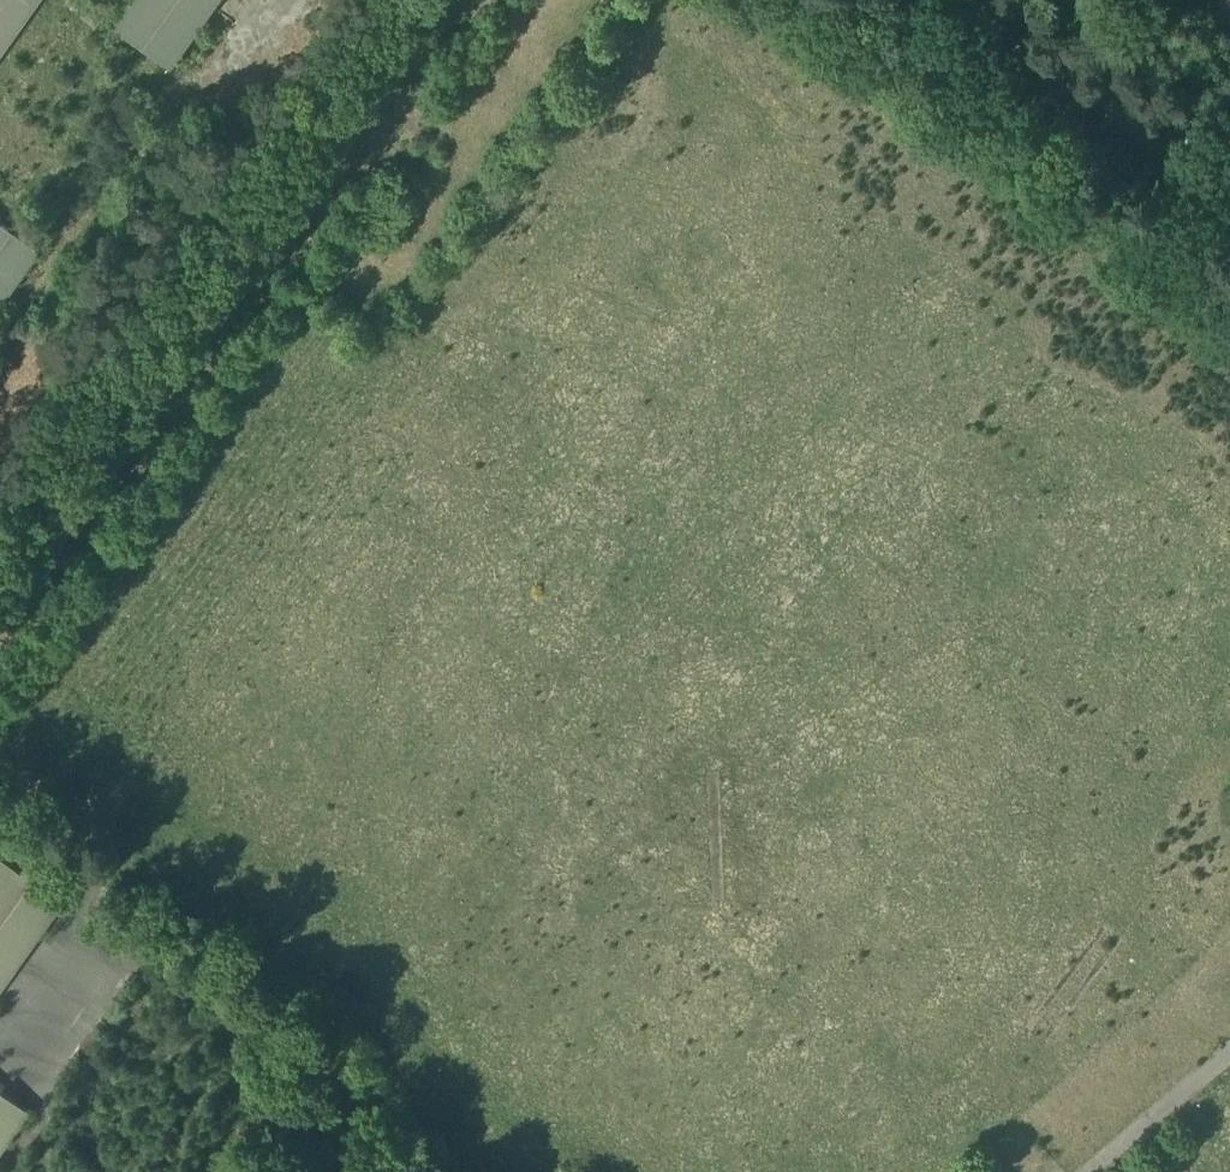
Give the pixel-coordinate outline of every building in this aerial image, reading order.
[(36,0),(0,0),(0,51),(36,0)] [(116,27),(169,65),(205,16),(227,31),(191,81),(239,115),(321,0),(249,0),(236,19),(213,3),(216,0),(135,0),(116,27)] [(39,250),(0,222),(0,304),(39,250)] [(33,1108),(0,1087),(0,1152),(17,1138),(20,1119),(33,1108)]
